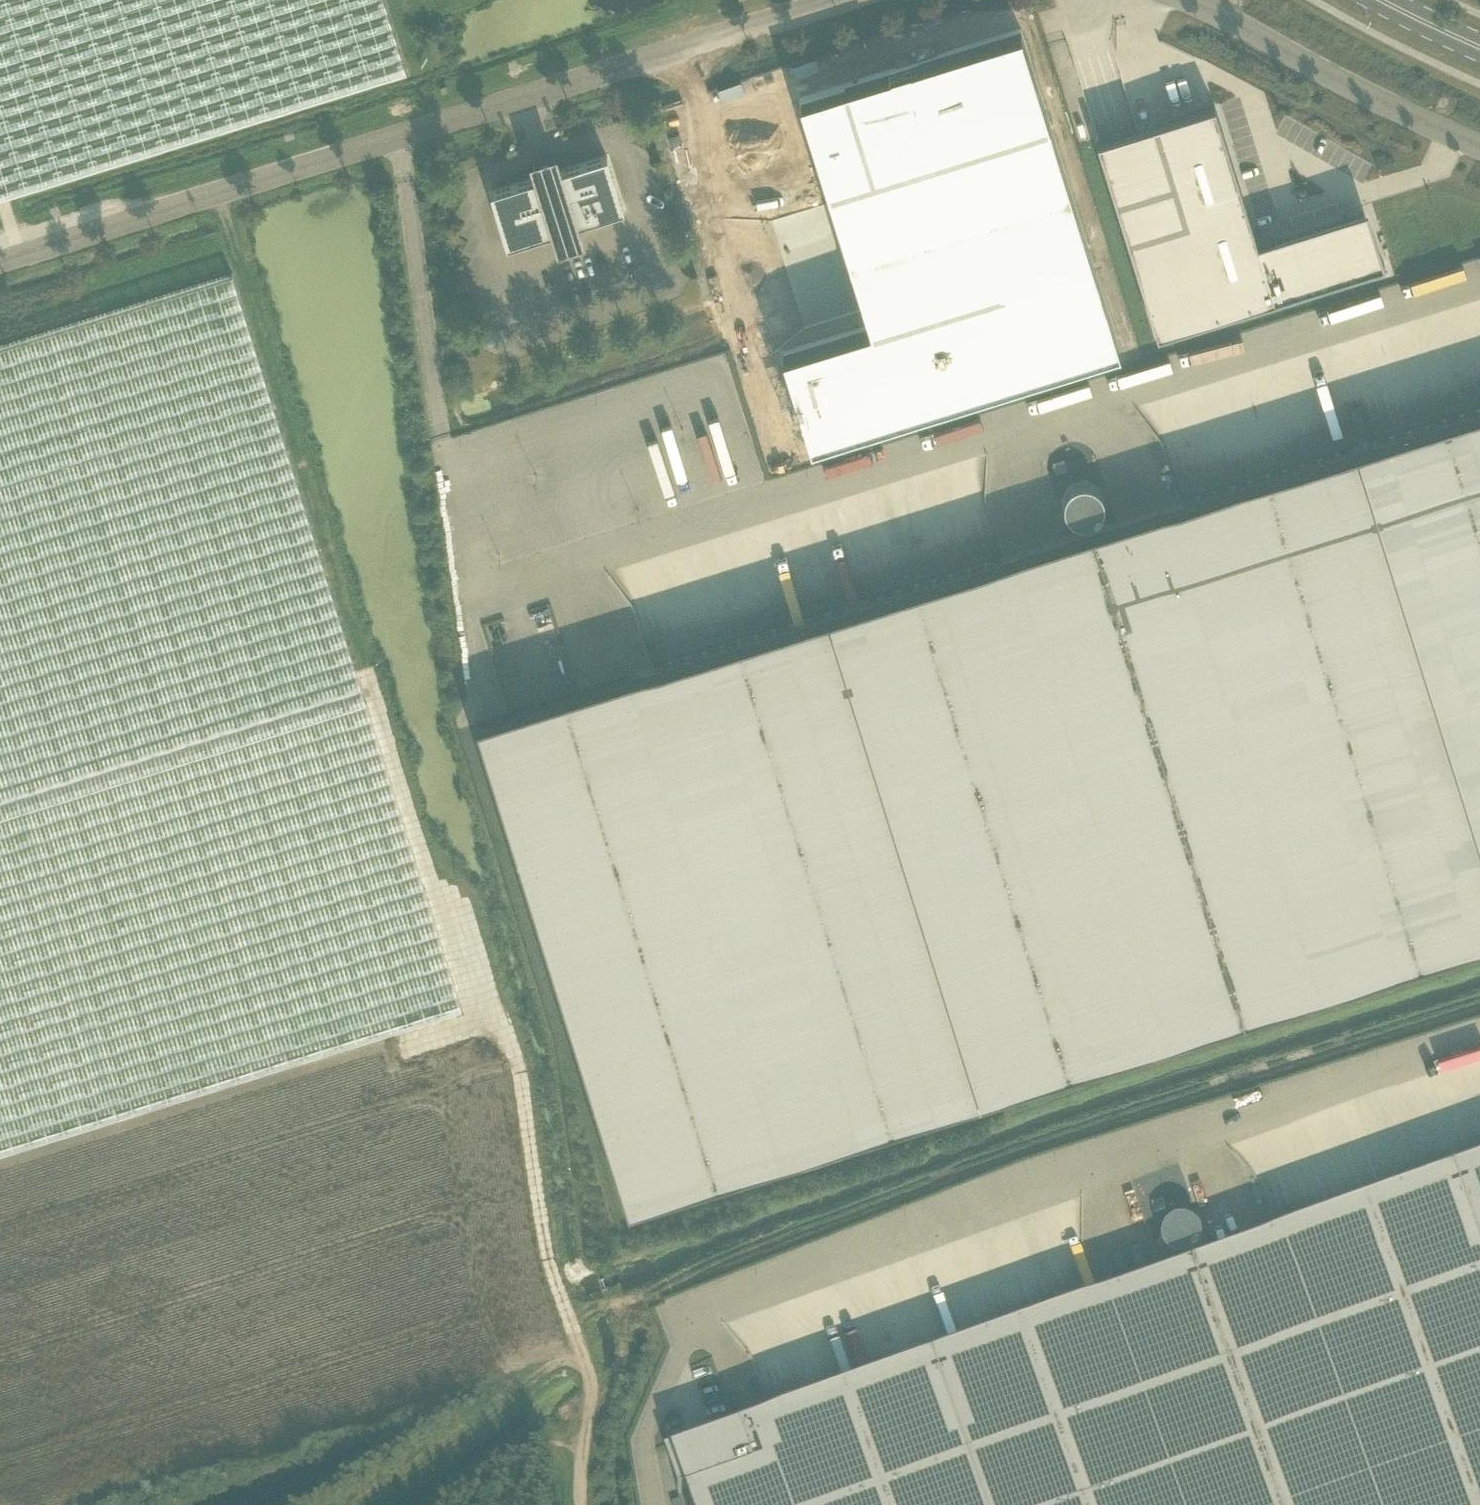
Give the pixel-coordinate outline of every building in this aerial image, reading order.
[(407,69),(385,0),(0,0),(0,195),(407,69)] [(783,351),(811,441),(1120,345),(1021,28),(800,97),(870,324),(783,351)] [(1158,333),(1384,263),(1384,261),(1380,263),(1364,212),(1276,240),(1277,244),(1260,250),(1214,103),(1097,140),(1158,333)] [(507,245),(556,230),(558,238),(579,232),(576,223),(624,208),(607,155),(559,170),(556,162),(536,168),(539,176),(491,192),(507,245)] [(462,1006),(232,272),(0,345),(0,1151),(462,1006)] [(628,1207),(1479,940),(1479,408),(1004,556),(476,721),(628,1207)] [(738,1431),(737,1428),(735,1429),(736,1432),(668,1456),(680,1490),(677,1491),(678,1493),(681,1492),(686,1504),(1479,1504),(1479,1167),(738,1431)] [(1211,1239),(1184,1219),(1162,1247),(1190,1268),(1211,1239)]
